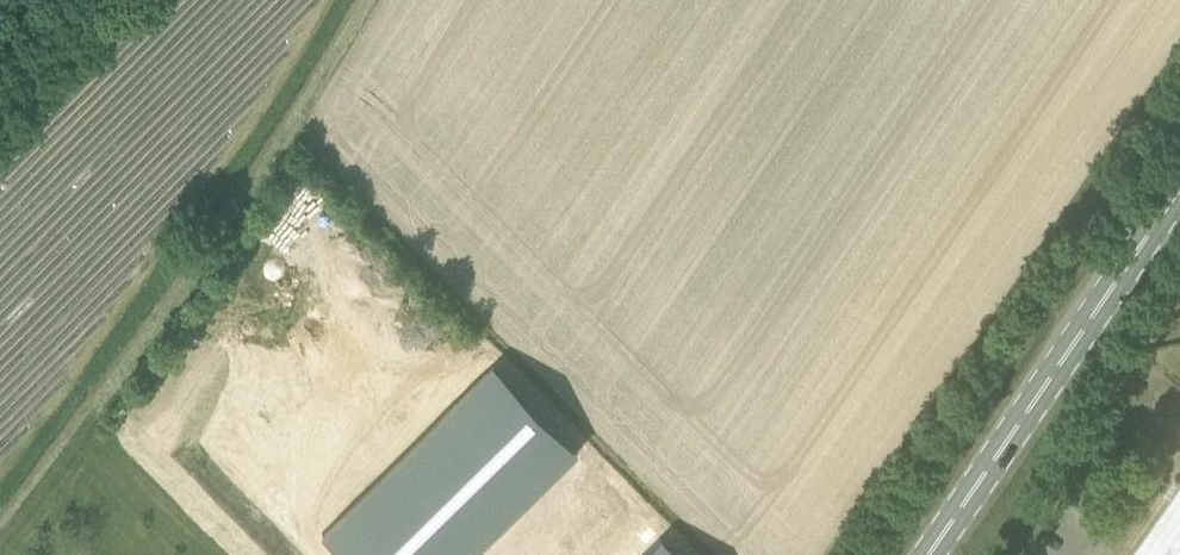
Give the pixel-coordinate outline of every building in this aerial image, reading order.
[(590,470),(505,384),(334,553),(336,554),(504,554),(590,470)] [(1128,554),(1179,554),(1179,481),(1128,554)] [(657,538),(640,554),(674,554),(657,538)]
